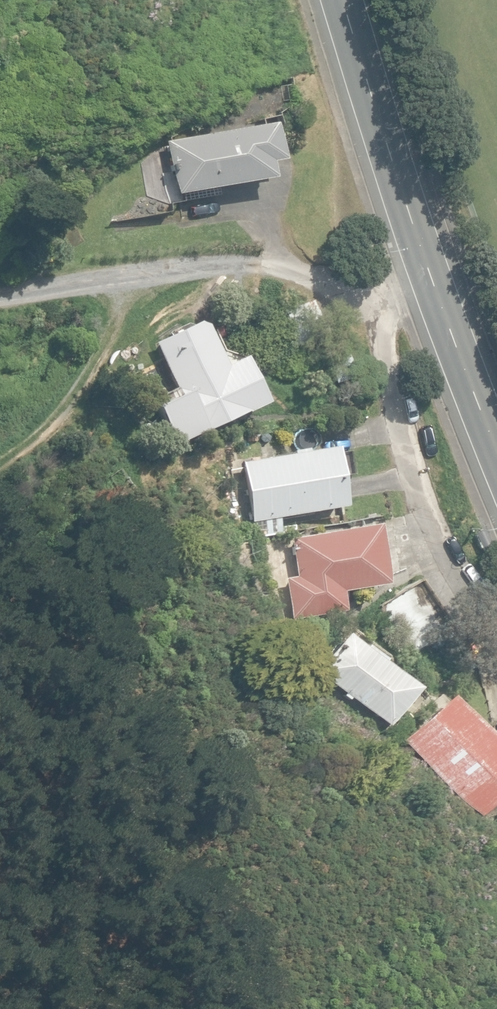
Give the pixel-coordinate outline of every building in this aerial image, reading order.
[(279,100),(292,99),(290,81),(277,83),(279,100)] [(163,173),(167,203),(219,196),(217,186),(271,178),(269,162),(281,161),(275,124),(165,140),(169,172),(163,173)] [(216,352),(202,321),(153,343),(174,388),(150,399),(171,445),(262,403),(241,358),(216,352)] [(240,462),(250,521),(342,507),(333,447),(240,462)] [(285,578),(291,619),(343,611),(340,591),(383,584),(373,524),(289,538),(295,576),(285,578)] [(381,605),(414,654),(451,629),(418,580),(381,605)] [(315,671),(388,725),(416,687),(375,657),(378,652),(367,644),(363,650),(342,634),(315,671)] [(478,815),(496,795),(496,747),(445,696),(402,741),(478,815)]
